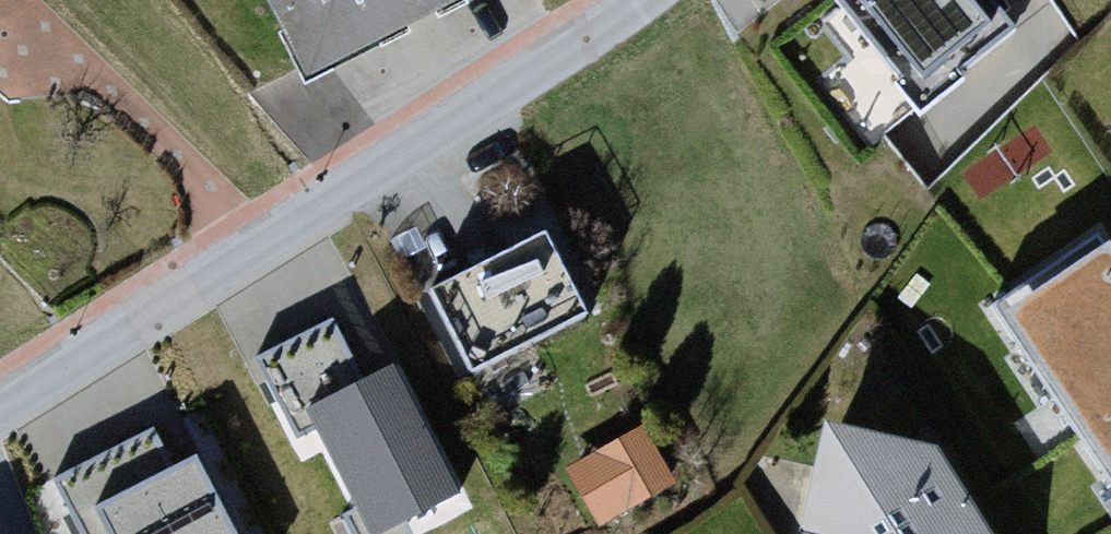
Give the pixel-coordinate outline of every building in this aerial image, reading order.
[(8,0),(0,0),(0,19),(13,5),(8,0)] [(320,92),(503,0),(273,0),(320,92)] [(1059,48),(1019,0),(833,0),(948,139),(1059,48)] [(445,298),(492,390),(606,332),(560,240),(445,298)] [(1017,321),(1110,498),(1110,272),(1017,321)] [(316,425),(372,533),(381,533),(460,494),(395,365),(364,379),(334,319),(256,355),(298,436),(316,425)] [(645,424),(566,466),(599,527),(677,483),(645,424)] [(55,476),(85,533),(239,533),(196,454),(174,468),(152,427),(55,476)] [(846,436),(817,533),(999,533),(952,458),(846,436)]
